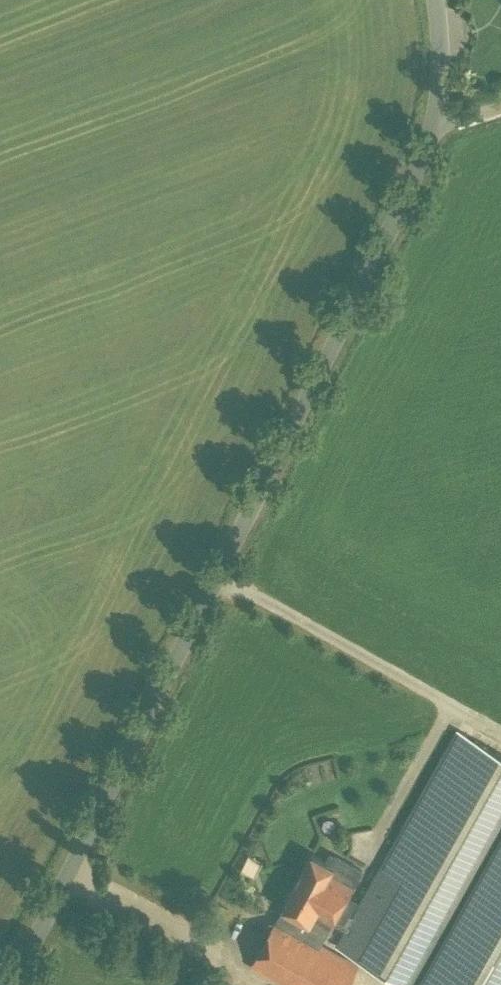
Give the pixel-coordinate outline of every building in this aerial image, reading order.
[(458,732),(337,946),(406,984),(500,984),(500,756),(458,732)] [(360,964),(323,944),(328,933),(358,879),(313,854),(283,908),(284,908),(275,921),(251,966),(284,984),(349,984),(360,964)] [(209,973),(202,984),(231,984),(209,973)]
